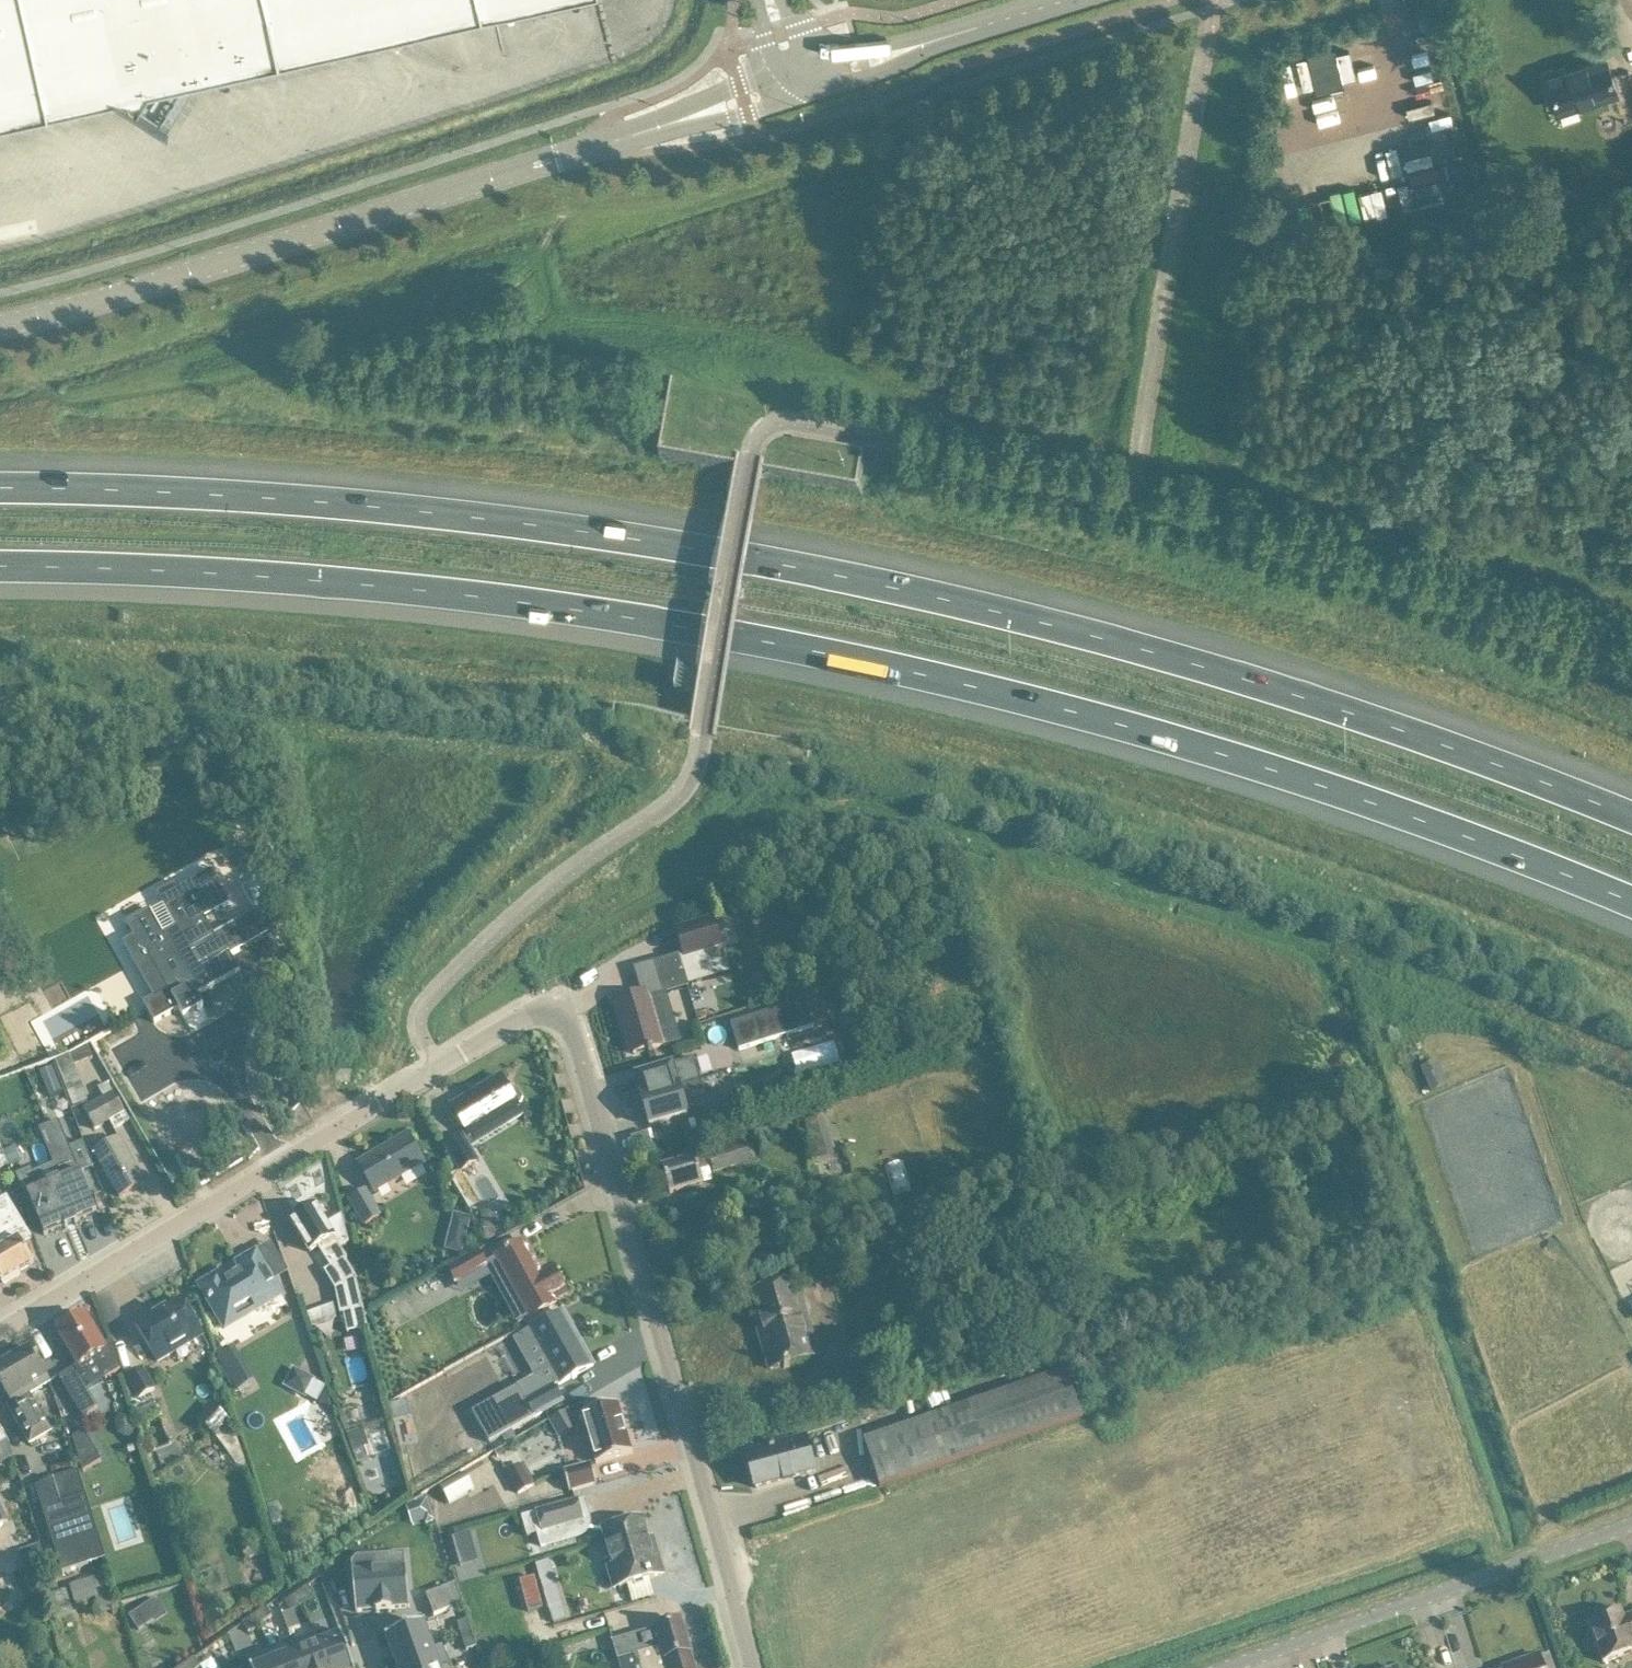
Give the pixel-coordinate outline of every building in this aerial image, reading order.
[(281,54),(295,63),(304,49),(318,58),(327,44),(341,53),(350,39),(364,48),(373,33),(387,42),(397,27),(397,28),(521,0),(0,0),(0,122),(4,116),(18,125),(27,111),(41,120),(50,106),(64,114),(73,100),(87,109),(96,95),(110,104),(119,90),(169,122),(170,120),(163,115),(180,87),(177,74),(187,72),(187,74),(203,84),(212,70),(226,78),(235,64),(249,73),(258,59),(272,68),(281,54)] [(409,54),(433,68),(437,60),(413,46),(409,54)] [(1267,59),(1278,97),(1305,89),(1303,83),(1315,79),(1308,53),(1295,57),(1293,51),(1267,59)] [(1548,77),(1558,109),(1560,109),(1558,104),(1574,98),(1576,104),(1617,90),(1606,58),(1585,65),(1586,67),(1568,72),(1567,71),(1548,77)] [(1359,125),(1377,120),(1372,103),(1355,107),(1359,125)] [(1320,115),(1321,125),(1343,122),(1341,112),(1320,115)] [(1611,122),(1619,134),(1631,124),(1631,123),(1624,112),(1611,122)] [(134,936),(121,943),(132,962),(143,955),(163,991),(143,1002),(155,1022),(179,1009),(184,1018),(202,1008),(196,996),(210,987),(237,973),(205,917),(230,903),(223,891),(217,882),(210,870),(179,887),(176,881),(156,893),(174,926),(164,932),(151,909),(126,923),(134,936)] [(714,919),(677,929),(685,957),(682,957),(690,984),(730,972),(723,947),(714,919)] [(643,992),(613,1001),(622,1030),(626,1028),(634,1054),(648,1050),(649,1052),(653,1051),(652,1049),(667,1044),(653,997),(669,992),(690,986),(690,984),(682,957),(682,955),(636,968),(643,992)] [(740,1050),(814,1027),(806,1000),(731,1024),(740,1050)] [(55,1059),(61,1075),(73,1107),(89,1101),(75,1066),(94,1059),(89,1046),(55,1059)] [(695,1058),(635,1076),(641,1097),(650,1126),(671,1120),(688,1115),(683,1098),(705,1092),(701,1079),(695,1058)] [(1433,1062),(1420,1068),(1431,1093),(1444,1088),(1433,1062)] [(53,1066),(40,1071),(50,1095),(62,1090),(53,1066)] [(501,1077),(452,1106),(470,1136),(519,1106),(522,1103),(523,1098),(519,1092),(515,1090),(511,1093),(501,1077)] [(107,1097),(84,1110),(95,1129),(111,1120),(116,1130),(132,1121),(126,1111),(115,1092),(107,1097)] [(736,1119),(732,1101),(695,1112),(700,1130),(736,1119)] [(823,1114),(805,1119),(815,1159),(833,1154),(823,1114)] [(33,1166),(17,1173),(26,1195),(29,1194),(45,1233),(65,1225),(66,1228),(68,1227),(67,1224),(74,1221),(75,1224),(78,1223),(77,1220),(97,1212),(60,1120),(40,1128),(61,1180),(41,1188),(33,1166)] [(774,1123),(753,1129),(757,1142),(778,1136),(774,1123)] [(375,1158),(373,1154),(358,1163),(376,1194),(425,1165),(407,1134),(381,1150),(383,1153),(375,1158)] [(712,1173),(757,1160),(750,1136),(707,1149),(712,1173)] [(478,1162),(464,1137),(447,1147),(462,1172),(478,1162)] [(120,1138),(95,1152),(120,1197),(145,1183),(120,1138)] [(15,1139),(0,1145),(7,1165),(22,1160),(15,1139)] [(662,1168),(670,1193),(703,1183),(696,1158),(662,1168)] [(462,1182),(464,1176),(460,1170),(450,1176),(456,1186),(462,1182)] [(567,1183),(563,1180),(558,1181),(555,1184),(556,1189),(560,1192),(564,1192),(568,1188),(567,1183)] [(363,1225),(381,1215),(367,1190),(349,1201),(363,1225)] [(2,1282),(33,1263),(22,1243),(32,1237),(7,1196),(0,1200),(0,1279),(2,1282)] [(302,1214),(291,1221),(302,1240),(310,1252),(318,1247),(330,1267),(324,1271),(335,1289),(341,1315),(345,1314),(349,1334),(368,1331),(363,1310),(356,1277),(346,1260),(347,1259),(340,1247),(349,1242),(342,1215),(327,1224),(316,1206),(313,1208),(310,1205),(301,1210),(302,1214)] [(482,1229),(483,1229),(487,1241),(497,1236),(494,1228),(499,1228),(498,1212),(482,1212),(482,1229)] [(448,1241),(446,1250),(462,1254),(466,1238),(456,1236),(448,1241)] [(557,1301),(556,1299),(566,1293),(551,1267),(540,1273),(534,1264),(536,1263),(525,1242),(509,1250),(508,1249),(504,1251),(505,1252),(496,1258),(529,1317),(538,1312),(557,1301)] [(200,1286),(218,1315),(227,1331),(284,1298),(257,1252),(238,1263),(242,1270),(223,1281),(219,1274),(200,1286)] [(479,1254),(449,1272),(456,1285),(487,1267),(479,1254)] [(796,1282),(754,1295),(765,1334),(760,1335),(770,1369),(784,1365),(785,1368),(789,1367),(788,1364),(812,1357),(801,1318),(806,1316),(796,1282)] [(153,1314),(135,1324),(158,1361),(188,1343),(187,1341),(202,1333),(182,1300),(155,1317),(153,1314)] [(573,1379),(577,1377),(576,1375),(594,1365),(593,1364),(589,1366),(575,1341),(579,1339),(564,1312),(531,1330),(561,1384),(572,1377),(573,1379)] [(85,1315),(58,1331),(69,1350),(78,1365),(93,1356),(108,1381),(123,1372),(114,1343),(105,1349),(96,1334),(85,1315)] [(234,1346),(217,1357),(225,1371),(242,1360),(234,1346)] [(29,1348),(0,1365),(0,1380),(13,1402),(11,1410),(30,1444),(47,1434),(31,1407),(36,1404),(30,1394),(49,1382),(29,1348)] [(82,1416),(98,1407),(75,1367),(59,1377),(82,1416)] [(143,1370),(128,1379),(141,1402),(156,1392),(143,1370)] [(1065,1370),(884,1433),(864,1441),(880,1486),(1081,1416),(1065,1370)] [(302,1372),(293,1389),(335,1409),(325,1388),(325,1386),(314,1380),(315,1378),(302,1372)] [(554,1387),(526,1401),(519,1387),(472,1412),(488,1440),(561,1402),(554,1387)] [(618,1404),(581,1415),(595,1464),(633,1453),(618,1404)] [(221,1413),(206,1429),(217,1439),(230,1456),(241,1448),(232,1423),(221,1413)] [(854,1437),(868,1436),(868,1416),(854,1417),(854,1437)] [(9,1439),(8,1439),(0,1426),(0,1445),(9,1439)] [(363,1429),(348,1435),(358,1461),(369,1457),(365,1446),(369,1445),(363,1429)] [(84,1430),(72,1437),(83,1472),(102,1460),(84,1430)] [(747,1458),(755,1488),(814,1471),(806,1442),(776,1450),(775,1448),(769,1449),(769,1452),(747,1458)] [(533,1486),(546,1478),(533,1457),(521,1465),(533,1486)] [(591,1463),(564,1471),(570,1492),(597,1484),(591,1463)] [(60,1503),(42,1508),(62,1572),(106,1558),(78,1471),(52,1478),(60,1503)] [(465,1472),(440,1486),(450,1503),(474,1489),(465,1472)] [(536,1512),(521,1516),(527,1536),(537,1533),(541,1548),(577,1538),(585,1535),(588,1532),(590,1529),(591,1523),(586,1499),(579,1501),(578,1499),(536,1511),(536,1512)] [(606,1568),(613,1591),(620,1587),(664,1574),(657,1553),(652,1554),(642,1520),(642,1519),(603,1530),(604,1532),(611,1566),(606,1568)] [(470,1532),(452,1537),(455,1548),(473,1543),(470,1532)] [(39,1544),(20,1551),(25,1567),(45,1561),(39,1544)] [(358,1561),(353,1562),(357,1611),(378,1609),(378,1611),(384,1610),(390,1610),(390,1608),(408,1606),(405,1569),(404,1569),(403,1554),(379,1556),(367,1557),(367,1556),(358,1557),(358,1561)] [(549,1560),(535,1564),(539,1577),(553,1573),(549,1560)] [(69,1585),(76,1604),(95,1597),(101,1614),(115,1609),(105,1573),(69,1585)] [(455,1584),(426,1595),(434,1616),(463,1605),(455,1584)] [(297,1594),(303,1603),(315,1595),(309,1586),(297,1594)] [(303,1603),(297,1594),(285,1602),(292,1611),(303,1603)] [(166,1612),(156,1597),(147,1604),(156,1618),(166,1612)] [(260,1624),(272,1616),(270,1613),(266,1607),(254,1615),(260,1624)] [(564,1607),(549,1611),(553,1623),(567,1619),(564,1607)] [(1588,1622),(1593,1635),(1590,1636),(1594,1647),(1597,1645),(1603,1662),(1631,1651),(1631,1615),(1624,1618),(1621,1609),(1588,1622)] [(260,1624),(254,1615),(242,1623),(249,1633),(260,1624)] [(457,1624),(462,1637),(473,1633),(468,1620),(457,1624)] [(624,1667),(695,1667),(690,1652),(691,1652),(681,1621),(612,1641),(617,1659),(631,1655),(636,1661),(624,1665),(624,1667)] [(426,1624),(386,1639),(386,1641),(387,1640),(395,1662),(433,1647),(426,1626),(427,1626),(426,1624)] [(318,1639),(317,1640),(327,1667),(354,1667),(349,1655),(340,1631),(318,1639)] [(473,1633),(462,1637),(466,1650),(478,1647),(473,1633)] [(317,1640),(318,1639),(316,1634),(292,1644),(295,1653),(296,1653),(302,1667),(327,1667),(317,1640)] [(395,1662),(397,1667),(443,1667),(450,1665),(443,1645),(434,1648),(433,1647),(395,1662)] [(274,1661),(275,1661),(272,1651),(247,1660),(250,1667),(277,1667),(274,1661)] [(277,1667),(302,1667),(296,1653),(295,1653),(275,1661),(274,1661),(277,1667)] [(1539,1656),(1511,1666),(1512,1667),(1544,1667),(1539,1656)] [(182,1666),(184,1667),(199,1667),(200,1667),(194,1658),(182,1666)]
